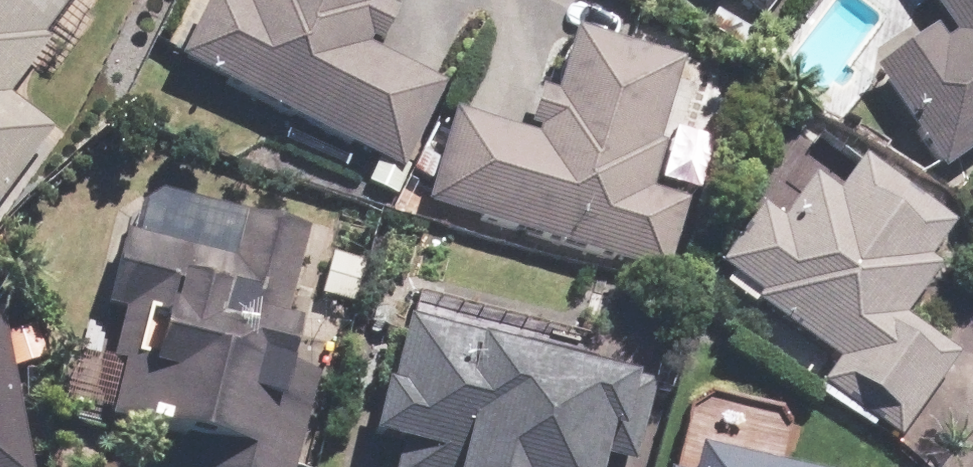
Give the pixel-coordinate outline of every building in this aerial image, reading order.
[(57,124),(13,92),(53,37),(44,31),(67,0),(0,0),(0,201),(57,124)] [(182,58),(407,169),(450,81),(384,48),(404,7),(389,0),(211,0),(182,58)] [(770,0),(752,0),(763,8),(770,0)] [(945,21),(882,64),(949,162),(972,146),(972,0),(931,0),(945,21)] [(544,84),(531,127),(459,105),(429,202),(666,275),(690,196),(656,186),(669,144),(660,141),(684,64),(577,31),(559,89),(544,84)] [(814,171),(777,217),(767,209),(724,263),(834,352),(820,370),(901,436),(962,360),(906,314),(946,266),(936,258),(952,238),(866,169),(844,196),(814,171)] [(139,192),(131,228),(114,304),(131,308),(106,418),(209,441),(203,466),(301,466),(322,376),(301,371),(313,319),(292,314),(313,221),(139,192)] [(326,245),(317,295),(382,307),(391,257),(326,245)] [(651,381),(555,356),(562,332),(416,293),(378,434),(418,445),(412,466),(612,466),(621,434),(636,438),(651,381)] [(8,311),(0,313),(0,466),(36,466),(8,311)] [(719,449),(699,445),(694,466),(811,466),(740,451),(743,450),(745,448),(748,446),(750,443),(751,441),(752,438),(753,435),(753,431),(753,428),(752,425),(751,422),(749,419),(747,417),(745,415),(742,413),(739,412),(736,411),(733,410),(730,411),(727,411),(724,412),(721,414),(718,415),(716,418),(714,420),(712,423),(711,426),(711,429),(711,432),(711,436),(712,439),(713,442),(715,444),(717,447),(719,449)]
